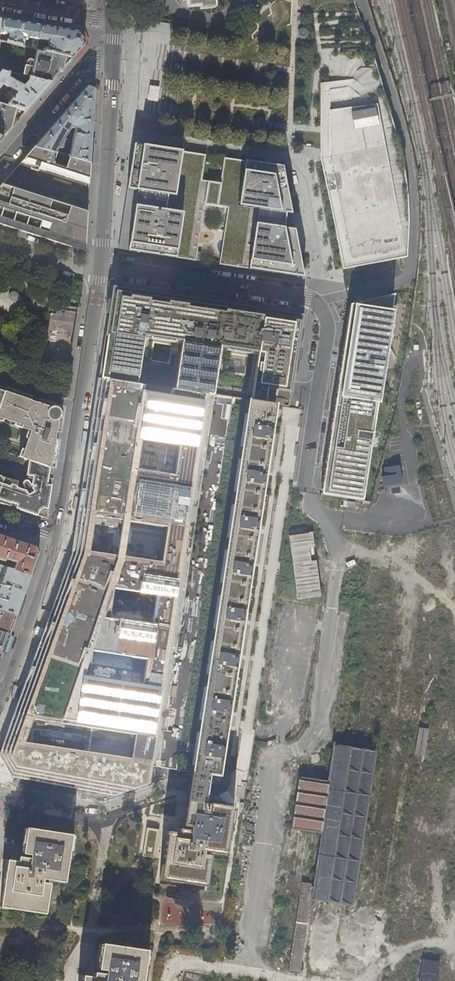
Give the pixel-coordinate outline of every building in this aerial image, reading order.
[(184,2),(187,2),(188,9),(214,6),(213,0),(184,0),(184,2)] [(22,23),(3,19),(0,33),(8,35),(7,43),(23,47),(24,40),(28,41),(28,38),(33,39),(31,49),(36,50),(37,50),(39,40),(42,26),(22,23)] [(171,24),(151,21),(150,31),(170,34),(171,24)] [(61,29),(42,26),(39,40),(40,40),(40,43),(44,43),(44,41),(48,42),(49,44),(49,46),(49,50),(44,49),(43,52),(62,56),(72,59),(77,53),(84,44),(80,32),(61,29)] [(29,78),(50,83),(58,75),(62,56),(43,52),(37,50),(36,50),(31,67),(24,65),(23,67),(21,76),(29,78)] [(1,71),(9,73),(21,76),(23,67),(22,66),(21,64),(19,63),(18,63),(15,62),(15,60),(0,57),(0,71),(1,71)] [(9,73),(1,71),(0,72),(0,88),(3,84),(11,89),(5,97),(11,102),(8,106),(18,108),(26,111),(34,102),(50,83),(29,78),(29,81),(23,88),(8,79),(9,73)] [(352,81),(318,85),(318,160),(341,271),(403,260),(375,107),(352,81)] [(42,138),(34,147),(90,163),(91,155),(93,116),(94,89),(87,86),(80,94),(61,116),(42,138)] [(18,108),(8,106),(0,103),(0,138),(2,138),(10,130),(17,121),(14,120),(18,108)] [(149,146),(134,144),(132,159),(126,196),(121,231),(118,249),(127,250),(165,256),(189,260),(198,203),(232,209),(223,265),(249,269),(288,275),(304,277),(300,261),(294,230),(284,228),(285,222),(286,213),(292,214),(287,191),(282,166),(274,165),(230,158),(226,184),(202,180),(206,155),(189,152),(149,146)] [(21,162),(89,184),(90,174),(90,163),(34,147),(21,162)] [(1,185),(87,214),(89,184),(21,162),(1,185)] [(1,185),(0,186),(0,225),(5,226),(18,230),(57,243),(67,246),(69,240),(85,246),(86,230),(87,214),(1,185)] [(195,299),(152,292),(125,288),(111,286),(111,292),(108,308),(104,340),(99,378),(289,407),(291,397),(295,366),(300,337),(303,315),(288,313),(245,306),(195,299)] [(362,501),(394,295),(350,305),(344,342),(336,396),(328,448),(322,486),(321,495),(362,501)] [(69,348),(75,311),(52,307),(45,344),(69,348)] [(85,466),(80,502),(66,595),(62,616),(56,656),(51,691),(125,707),(119,760),(176,768),(177,761),(193,763),(192,771),(208,773),(219,775),(223,754),(251,758),(304,410),(247,401),(246,407),(230,405),(231,398),(99,378),(97,389),(85,466)] [(18,510),(40,517),(47,513),(51,487),(55,462),(60,426),(63,408),(0,387),(0,421),(27,429),(18,456),(29,459),(23,483),(0,475),(0,504),(18,510)] [(381,466),(382,485),(407,484),(406,472),(400,472),(399,465),(381,466)] [(313,532),(288,534),(295,599),(319,597),(313,532)] [(5,561),(6,559),(12,562),(11,564),(16,565),(14,570),(31,575),(35,565),(39,554),(36,547),(17,540),(0,535),(0,560),(5,561)] [(14,570),(0,565),(0,584),(1,585),(0,589),(0,610),(17,615),(23,599),(31,575),(14,570)] [(10,634),(12,628),(17,615),(0,610),(0,631),(10,634)] [(3,653),(6,646),(10,634),(0,631),(0,652),(3,653)] [(125,707),(51,691),(42,749),(119,760),(125,707)] [(416,751),(422,751),(422,747),(425,747),(426,728),(417,728),(416,751)] [(288,972),(299,974),(312,899),(352,905),(375,752),(335,745),(329,781),(299,777),(291,829),(321,833),(313,884),(302,882),(288,972)] [(206,788),(208,773),(192,771),(191,788),(183,824),(191,825),(191,829),(180,828),(179,833),(168,831),(161,876),(206,882),(210,854),(202,853),(203,849),(225,852),(232,805),(204,802),(206,788)] [(1,903),(46,909),(49,882),(42,881),(42,877),(64,880),(71,833),(26,827),(23,851),(31,852),(30,856),(19,855),(18,860),(7,859),(1,903)] [(146,949),(101,942),(97,968),(105,969),(104,973),(94,971),(94,976),(82,974),(81,980),(141,980),(146,949)] [(439,962),(424,960),(421,980),(437,980),(439,962)]
